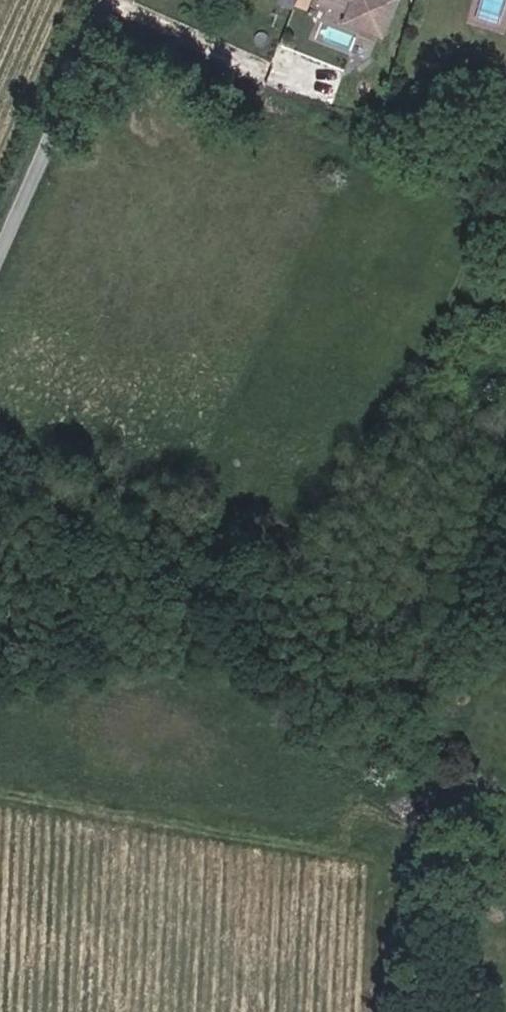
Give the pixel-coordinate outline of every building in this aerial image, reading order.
[(349,2),(341,24),(384,40),(399,0),(344,0),(349,2)]
